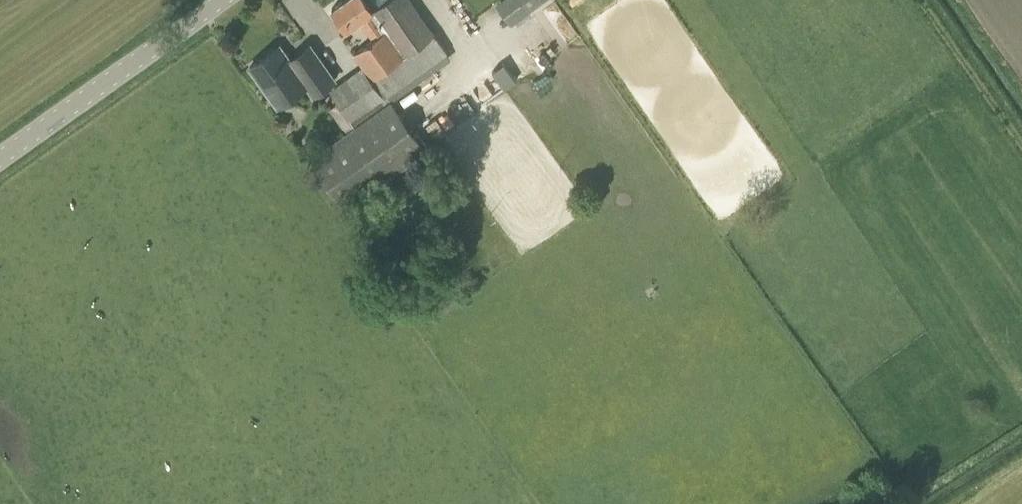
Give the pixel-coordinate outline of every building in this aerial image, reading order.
[(365,0),(344,0),(332,8),(346,29),(360,19),(374,40),(354,54),(365,70),(331,93),(337,103),(329,109),(346,132),(309,158),(343,207),(424,151),(386,96),(446,53),(409,0),(389,0),(373,11),(365,0)] [(528,13),(545,0),(519,0),(528,13)] [(295,67),(279,45),(249,66),(276,105),(306,85),(312,94),(334,80),(315,53),(295,67)] [(506,88),(518,79),(506,63),(494,71),(506,88)]
